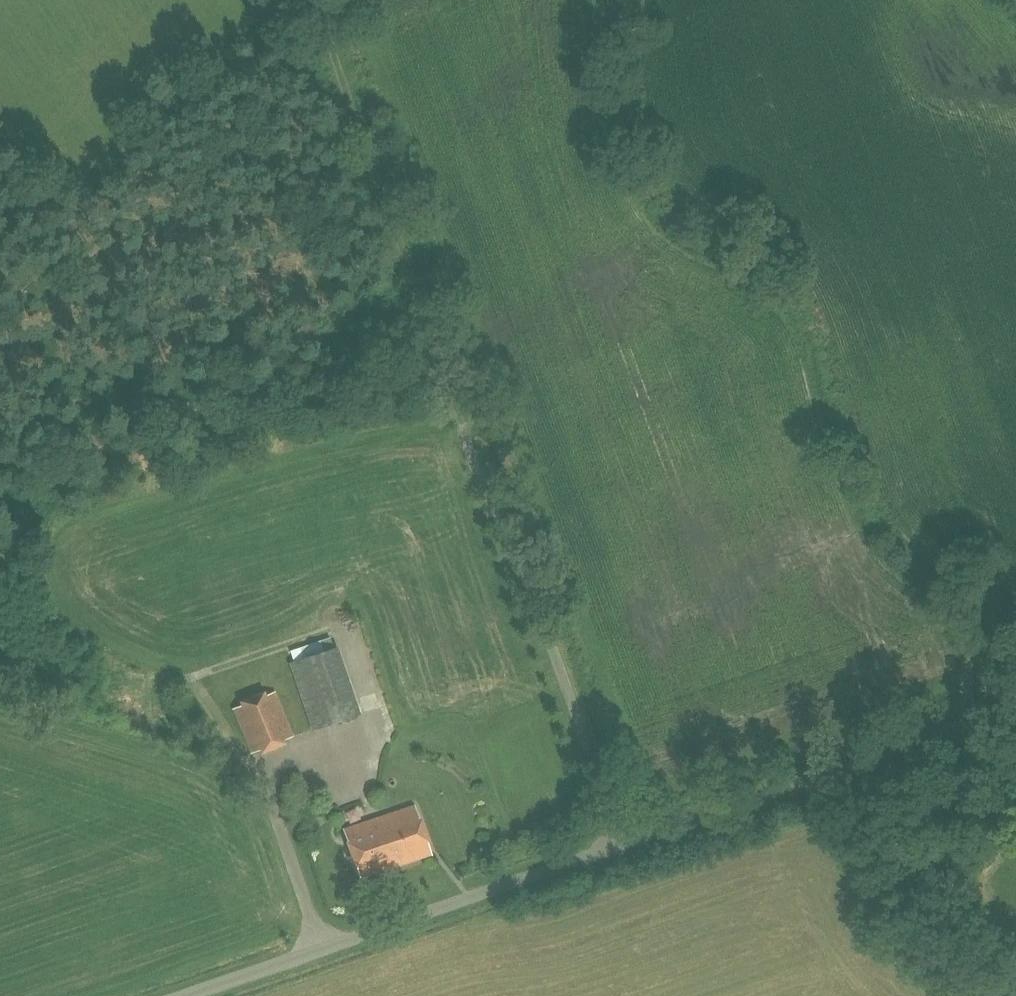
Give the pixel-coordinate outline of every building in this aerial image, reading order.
[(292,663),(315,728),(360,713),(338,647),(292,663)] [(275,691),(234,707),(252,752),(293,735),(275,691)] [(417,806),(345,831),(361,878),(433,854),(417,806)]
